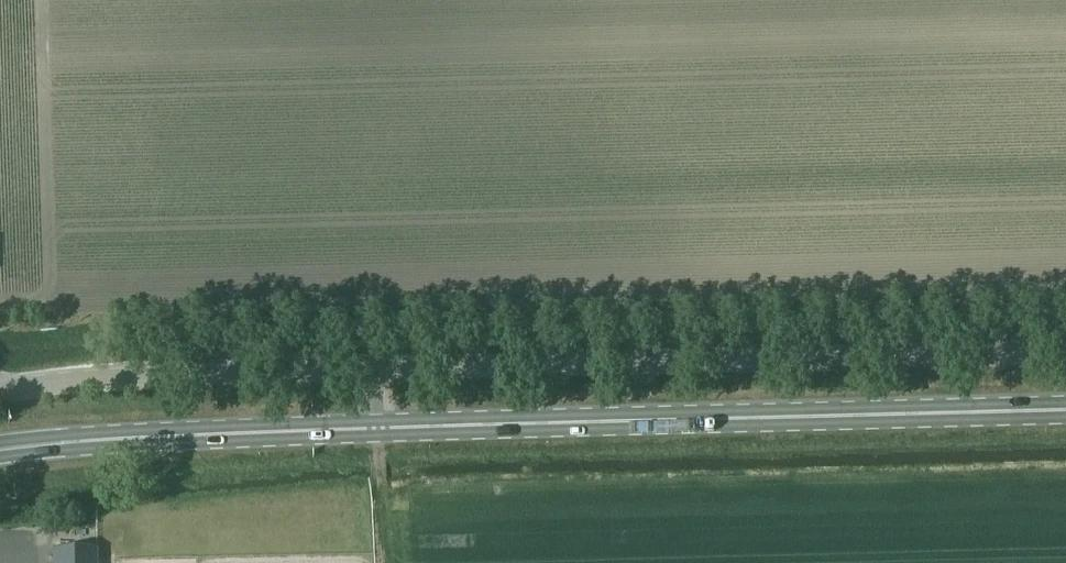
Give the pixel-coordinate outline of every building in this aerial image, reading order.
[(98,550),(54,551),(54,562),(98,562),(98,550)]
